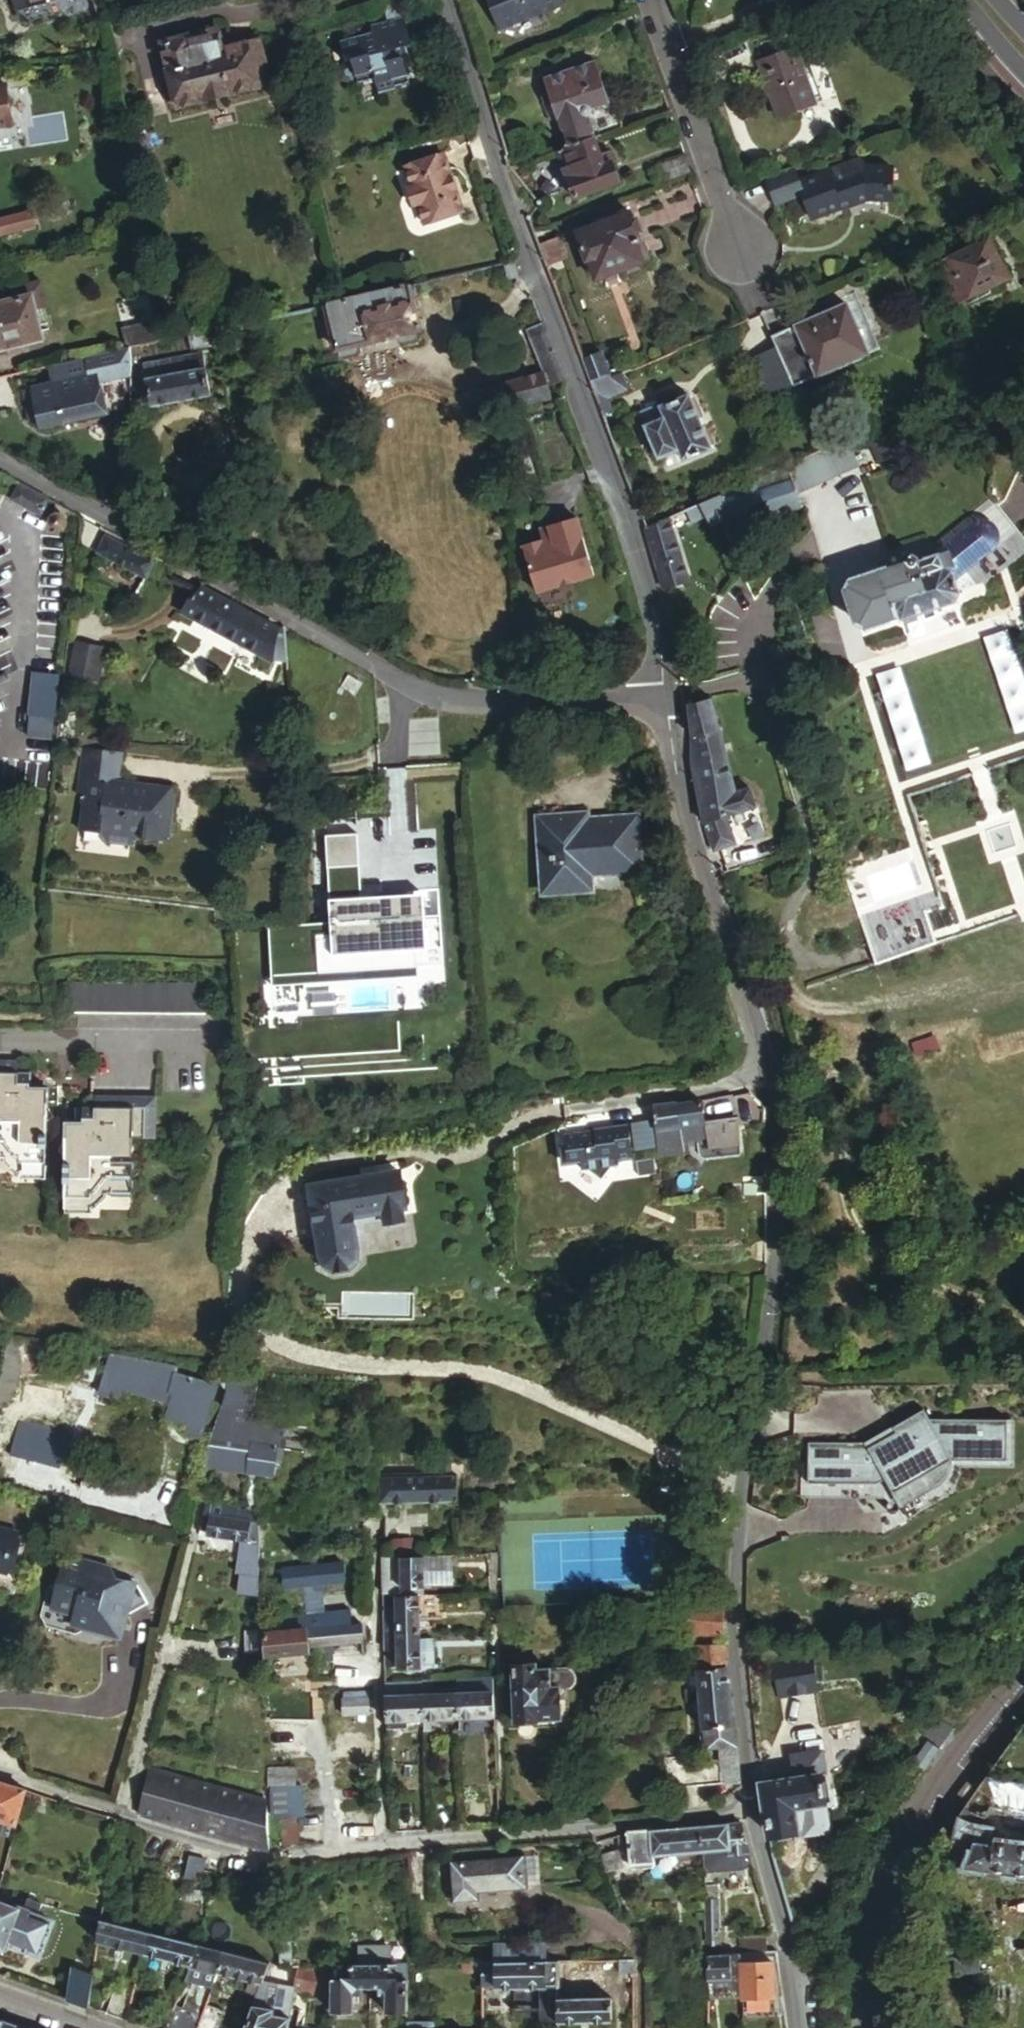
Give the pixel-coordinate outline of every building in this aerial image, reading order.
[(560,0),(486,0),(496,30),(562,6),(560,0)] [(401,48),(409,45),(414,44),(406,16),(371,25),(373,33),(342,42),(348,64),(355,62),(362,85),(385,79),(388,91),(418,82),(412,56),(403,58),(401,48)] [(253,59),(263,56),(259,40),(225,50),(219,27),(163,44),(180,108),(260,85),(253,59)] [(412,56),(409,45),(401,48),(403,58),(412,56)] [(813,103),(793,49),(756,62),(776,116),(813,103)] [(270,82),(263,56),(253,59),(260,85),(270,82)] [(593,138),(624,127),(616,102),(611,104),(596,61),(546,78),(547,82),(542,83),(547,101),(553,99),(569,146),(593,138)] [(5,84),(0,85),(0,126),(13,124),(5,84)] [(569,146),(558,150),(576,201),(620,185),(609,154),(600,157),(593,138),(569,146)] [(446,154),(442,155),(447,174),(452,173),(446,154)] [(408,177),(403,178),(411,207),(418,204),(426,202),(431,222),(464,212),(452,173),(447,174),(442,155),(405,166),(408,177)] [(800,179),(795,169),(765,180),(776,207),(800,198),(810,222),(864,202),(893,203),(894,165),(863,164),(859,156),(800,179)] [(426,202),(418,204),(424,224),(431,222),(426,202)] [(33,213),(19,216),(22,230),(37,227),(36,224),(33,213)] [(19,216),(0,220),(0,234),(0,235),(22,230),(19,216)] [(649,259),(633,216),(581,237),(596,278),(599,277),(606,295),(649,277),(643,261),(649,259)] [(1013,274),(995,235),(943,260),(961,298),(1013,274)] [(539,245),(547,265),(569,258),(560,237),(539,245)] [(518,260),(507,262),(510,274),(522,271),(518,260)] [(418,329),(408,285),(348,298),(326,303),(335,346),(337,348),(338,352),(346,356),(355,353),(358,347),(356,343),(399,333),(399,338),(405,342),(414,340),(417,333),(416,329),(418,329)] [(17,288),(19,300),(0,305),(0,350),(42,339),(29,287),(17,288)] [(847,303),(773,337),(797,388),(869,353),(847,303)] [(156,319),(123,325),(127,343),(159,336),(156,319)] [(568,380),(546,324),(530,332),(546,375),(510,390),(508,387),(493,393),(502,418),(549,401),(544,389),(568,380)] [(220,327),(190,334),(194,349),(223,341),(220,327)] [(158,364),(152,343),(131,347),(131,361),(144,357),(155,405),(215,391),(205,353),(158,364)] [(131,347),(90,357),(92,370),(131,361),(131,347)] [(594,389),(612,381),(601,355),(584,363),(594,389)] [(106,415),(97,374),(30,390),(39,432),(106,415)] [(594,389),(611,433),(622,428),(612,397),(623,391),(617,378),(612,381),(594,389)] [(711,448),(687,395),(642,415),(661,459),(678,451),(682,461),(711,448)] [(870,440),(881,466),(912,454),(900,427),(870,440)] [(858,457),(847,433),(822,445),(787,462),(792,471),(760,488),(764,498),(797,481),(799,486),(858,457)] [(47,498),(19,484),(10,501),(41,517),(47,498)] [(748,507),(738,485),(701,503),(646,530),(665,588),(689,579),(675,532),(710,515),(714,524),(748,507)] [(65,528),(74,512),(59,505),(51,521),(50,525),(51,527),(53,529),(57,531),(60,531),(65,528)] [(544,536),(524,541),(539,592),(596,576),(580,520),(552,528),(553,533),(544,536)] [(140,574),(149,556),(105,534),(97,551),(140,574)] [(964,546),(918,561),(911,556),(906,558),(903,562),(904,566),(851,584),(847,594),(856,622),(867,627),(898,617),(904,622),(923,615),(924,619),(928,621),(934,619),(936,614),(934,611),(954,603),(957,595),(951,574),(971,565),(973,563),(976,561),(977,558),(977,555),(976,552),(974,549),(972,547),(969,546),(967,546),(964,546)] [(287,664),(285,623),(276,625),(202,584),(195,586),(184,609),(287,664)] [(76,638),(66,677),(98,685),(108,646),(76,638)] [(60,678),(35,676),(31,718),(56,720),(60,678)] [(706,699),(689,704),(694,724),(692,765),(702,818),(713,850),(735,841),(727,817),(757,806),(751,787),(736,793),(706,699)] [(169,787),(132,783),(129,785),(118,784),(120,767),(121,756),(78,751),(73,799),(79,799),(75,833),(96,835),(104,846),(127,848),(137,841),(163,844),(168,838),(173,795),(169,787)] [(129,785),(132,783),(120,767),(118,784),(129,785)] [(540,862),(542,894),(590,890),(589,876),(644,871),(639,818),(585,823),(584,814),(536,819),(540,862)] [(357,837),(325,839),(330,924),(272,927),(275,977),(266,977),(269,1018),(421,1008),(419,981),(444,979),(439,893),(413,894),(413,897),(361,901),(357,837)] [(920,900),(913,902),(862,917),(877,965),(939,943),(928,911),(924,912),(920,900)] [(207,1013),(208,982),(63,981),(62,1012),(207,1013)] [(37,1167),(41,1116),(50,1102),(42,1096),(43,1080),(26,1079),(27,1064),(16,1064),(16,1052),(0,1051),(0,1148),(13,1149),(12,1165),(37,1167)] [(57,1197),(85,1199),(85,1186),(128,1188),(130,1132),(152,1133),(154,1092),(94,1088),(93,1098),(81,1098),(80,1112),(61,1112),(61,1128),(54,1139),(59,1145),(57,1197)] [(675,1103),(653,1106),(659,1159),(675,1157),(674,1139),(698,1135),(698,1145),(725,1142),(721,1114),(711,1115),(712,1127),(703,1128),(702,1116),(701,1102),(675,1105),(675,1103)] [(725,1142),(738,1140),(735,1112),(721,1114),(725,1142)] [(711,1115),(702,1116),(703,1128),(712,1127),(711,1115)] [(566,1164),(581,1162),(600,1179),(616,1159),(631,1158),(629,1127),(563,1132),(563,1143),(566,1164)] [(725,1142),(698,1145),(697,1145),(696,1148),(703,1155),(739,1150),(738,1140),(725,1142)] [(566,1164),(563,1143),(558,1143),(560,1164),(566,1164)] [(655,1174),(655,1161),(636,1163),(637,1175),(655,1174)] [(37,1174),(37,1167),(12,1165),(11,1172),(37,1174)] [(401,1205),(396,1166),(308,1176),(314,1245),(319,1255),(327,1262),(343,1260),(349,1253),(353,1246),(352,1239),(349,1210),(401,1205)] [(84,1206),(85,1199),(57,1197),(56,1204),(61,1205),(84,1206)] [(33,1362),(41,1363),(43,1343),(0,1338),(0,1358),(33,1362)] [(177,1373),(180,1364),(110,1350),(98,1389),(120,1395),(123,1385),(155,1394),(159,1399),(171,1402),(175,1389),(173,1387),(177,1373)] [(33,1362),(0,1358),(0,1372),(32,1376),(33,1362)] [(216,1383),(177,1373),(173,1387),(175,1389),(171,1402),(168,1413),(188,1418),(204,1423),(216,1383)] [(253,1408),(250,1375),(229,1373),(225,1399),(213,1425),(210,1446),(207,1446),(204,1461),(247,1467),(258,1468),(258,1441),(253,1412),(253,1408)] [(0,1383),(0,1420),(33,1425),(37,1389),(0,1383)] [(805,1441),(804,1490),(887,1494),(909,1511),(956,1483),(957,1468),(1019,1469),(1020,1416),(936,1417),(929,1407),(868,1444),(805,1441)] [(282,1419),(253,1412),(258,1441),(258,1468),(274,1471),(282,1419)] [(202,1431),(204,1423),(188,1418),(186,1427),(202,1431)] [(33,1465),(44,1469),(51,1446),(39,1443),(33,1465)] [(243,1505),(258,1508),(258,1507),(258,1468),(247,1467),(243,1505)] [(453,1473),(377,1475),(378,1501),(453,1498),(453,1473)] [(261,1597),(261,1550),(258,1508),(243,1505),(207,1499),(201,1527),(207,1528),(207,1531),(240,1538),(234,1570),(239,1571),(234,1592),(261,1597)] [(0,1523),(0,1565),(8,1568),(18,1528),(0,1523)] [(398,1554),(415,1553),(414,1537),(398,1537),(398,1554)] [(112,1573),(107,1562),(71,1552),(56,1610),(101,1622),(103,1615),(125,1621),(127,1613),(152,1602),(144,1582),(112,1573)] [(382,1592),(401,1592),(401,1584),(423,1583),(422,1554),(380,1556),(382,1592)] [(306,1609),(326,1607),(323,1585),(347,1582),(345,1559),(283,1565),(286,1589),(304,1587),(306,1609)] [(384,1632),(419,1631),(418,1591),(401,1592),(382,1592),(384,1632)] [(721,1633),(723,1604),(687,1602),(686,1637),(695,1637),(695,1633),(721,1633)] [(308,1612),(311,1644),(362,1639),(360,1622),(351,1623),(349,1608),(308,1612)] [(268,1653),(312,1649),(311,1644),(308,1612),(264,1616),(268,1653)] [(384,1632),(386,1667),(421,1665),(421,1662),(436,1661),(434,1638),(419,1639),(419,1631),(384,1632)] [(257,1634),(246,1634),(246,1656),(257,1656),(257,1634)] [(724,1644),(696,1645),(706,1733),(700,1734),(701,1743),(707,1742),(707,1746),(729,1743),(736,1741),(733,1728),(728,1688),(724,1644)] [(532,1667),(532,1661),(511,1663),(514,1717),(537,1715),(538,1714),(555,1713),(555,1686),(562,1685),(565,1684),(566,1683),(567,1682),(568,1680),(568,1677),(569,1675),(569,1673),(569,1671),(567,1668),(565,1666),(563,1665),(561,1664),(532,1667)] [(492,1714),(491,1675),(459,1677),(460,1687),(462,1715),(492,1714)] [(434,1678),(423,1678),(423,1689),(434,1688),(434,1678)] [(425,1717),(462,1715),(460,1687),(434,1688),(423,1689),(425,1717)] [(398,1718),(425,1717),(423,1689),(387,1690),(389,1718),(398,1718)] [(371,1714),(370,1695),(342,1696),(343,1715),(371,1714)] [(900,1754),(922,1769),(951,1727),(930,1713),(900,1754)] [(389,1718),(389,1726),(398,1726),(398,1718),(389,1718)] [(666,1784),(740,1777),(737,1744),(736,1741),(729,1743),(731,1755),(693,1758),(693,1750),(662,1752),(666,1784)] [(759,1782),(769,1832),(797,1827),(794,1807),(825,1800),(820,1770),(824,1769),(820,1747),(789,1753),(794,1775),(759,1782)] [(1001,1751),(987,1770),(1023,1777),(1023,1755),(1001,1751)] [(269,1785),(297,1784),(297,1764),(268,1766),(269,1785)] [(139,1811),(178,1822),(191,1777),(150,1766),(139,1811)] [(191,1777),(178,1822),(203,1829),(216,1784),(191,1777)] [(32,1789),(0,1779),(0,1818),(22,1825),(32,1789)] [(958,1798),(963,1803),(955,1813),(949,1837),(970,1841),(965,1862),(1023,1873),(1023,1830),(976,1821),(970,1820),(974,1814),(981,1815),(992,1797),(967,1782),(958,1798)] [(216,1784),(203,1829),(224,1835),(237,1790),(216,1784)] [(276,1792),(276,1818),(305,1816),(303,1784),(297,1784),(269,1785),(269,1788),(269,1789),(276,1792)] [(245,1841),(258,1795),(237,1790),(224,1835),(245,1841)] [(245,1841),(269,1848),(267,1798),(258,1795),(245,1841)] [(382,1818),(381,1801),(357,1802),(358,1819),(382,1818)] [(285,1846),(301,1843),(296,1819),(280,1822),(285,1846)] [(739,1821),(701,1824),(703,1849),(729,1847),(729,1852),(747,1851),(748,1851),(739,1821)] [(701,1824),(626,1831),(629,1865),(629,1868),(630,1868),(631,1869),(651,1867),(652,1864),(652,1854),(703,1849),(701,1824)] [(944,1859),(965,1862),(970,1841),(949,1837),(944,1859)] [(729,1847),(703,1849),(704,1852),(704,1865),(708,1869),(742,1866),(750,1861),(747,1851),(729,1852),(729,1847)] [(616,1851),(601,1857),(607,1873),(623,1867),(616,1851)] [(201,1877),(206,1859),(192,1855),(187,1874),(201,1877)] [(472,1856),(476,1892),(538,1886),(537,1871),(537,1866),(535,1866),(534,1855),(502,1858),(502,1856),(496,1856),(496,1855),(490,1856),(490,1855),(472,1856)] [(26,1898),(23,1908),(16,1906),(15,1907),(0,1902),(0,1945),(4,1947),(6,1939),(16,1942),(40,1950),(51,1918),(36,1913),(41,1902),(26,1898)] [(718,1898),(704,1898),(705,1954),(706,1954),(719,1953),(718,1898)] [(94,1938),(142,1950),(147,1931),(98,1918),(94,1938)] [(160,1934),(147,1931),(142,1950),(188,1962),(193,1943),(160,1934)] [(739,1937),(739,1952),(767,1950),(765,1935),(739,1937)] [(13,1950),(16,1942),(6,1939),(4,1947),(13,1950)] [(193,1943),(188,1962),(217,1969),(222,1950),(193,1943)] [(359,1963),(370,1963),(370,1986),(382,1986),(386,1990),(386,2010),(406,2010),(406,1962),(387,1962),(387,1946),(358,1947),(359,1963)] [(225,1950),(222,1950),(217,1969),(251,1978),(247,1990),(257,1994),(263,1975),(268,1962),(225,1950)] [(767,1950),(739,1952),(741,1977),(742,1996),(783,1994),(780,1978),(773,1979),(771,1950),(767,1950)] [(739,1952),(719,1953),(706,1954),(707,1986),(722,1985),(722,1978),(741,1977),(739,1952)] [(633,1957),(620,1957),(620,1971),(633,1971),(633,1957)] [(558,1958),(483,1960),(483,1984),(496,1983),(496,1986),(546,1984),(546,1982),(558,1982),(558,1958)] [(577,1958),(558,1958),(558,1982),(559,2019),(612,2019),(612,1996),(578,1996),(577,1958)] [(279,1965),(268,1962),(263,1975),(288,1981),(286,1990),(292,1992),(297,1970),(298,1965),(279,1965)] [(359,1963),(333,1964),(333,2010),(353,2009),(353,1991),(359,1985),(370,1986),(370,1963),(359,1963)] [(85,2005),(88,1988),(90,1972),(74,1967),(67,1999),(85,2005)] [(329,1970),(297,1970),(292,1992),(292,1996),(329,1996),(329,1970)] [(97,1973),(91,1971),(90,1972),(88,1988),(96,1989),(97,1973)] [(707,1986),(708,1998),(742,1996),(741,1977),(722,1978),(722,1985),(707,1986)] [(125,2020),(133,1989),(113,1984),(106,2013),(125,2020)] [(205,2003),(197,2027),(219,2027),(225,2010),(205,2003)] [(289,2016),(273,2013),(274,2007),(253,2004),(245,2027),(287,2027),(289,2016)] [(0,2017),(0,2027),(30,2027),(0,2017)] [(406,2027),(432,2027),(432,2022),(432,2020),(431,2020),(406,2019),(406,2027)]
